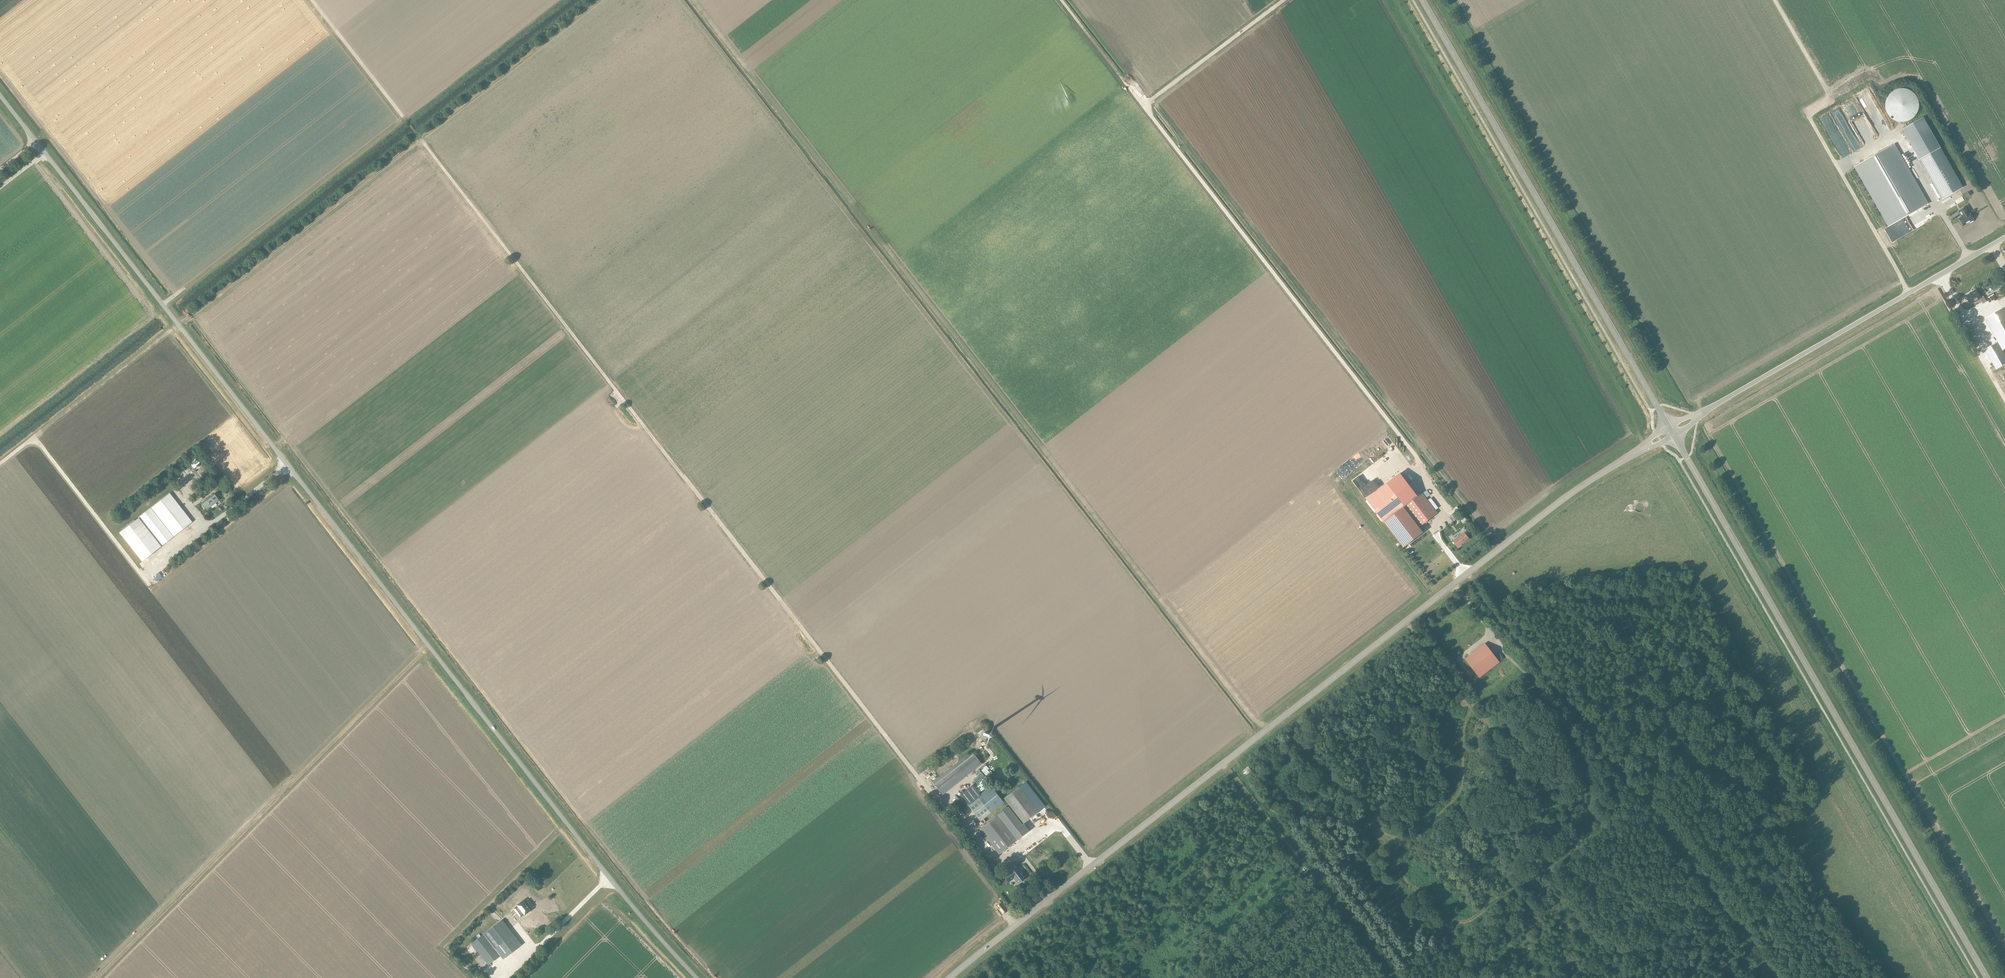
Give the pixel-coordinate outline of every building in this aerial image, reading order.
[(1905,89),(1902,89),(1899,89),(1896,90),(1894,91),(1891,93),(1889,95),(1887,97),(1886,100),(1885,103),(1885,106),(1885,109),(1886,111),(1887,114),(1889,116),(1891,119),(1894,120),(1896,121),(1899,122),(1902,122),(1905,122),(1908,121),(1910,120),(1913,119),(1915,116),(1916,114),(1918,111),(1918,109),(1919,106),(1918,103),(1918,100),(1916,97),(1915,95),(1913,93),(1910,91),(1908,90),(1905,89)] [(1147,107),(1150,105),(1146,98),(1142,100),(1147,107)] [(1942,199),(1962,187),(1923,119),(1903,131),(1942,199)] [(1855,167),(1889,226),(1927,204),(1893,145),(1855,167)] [(1962,217),(1958,219),(1963,226),(1969,223),(1970,224),(1973,222),(1973,221),(1973,220),(1969,213),(1968,214),(1964,208),(1958,211),(1962,217)] [(1983,304),(1987,302),(1983,296),(1981,298),(1976,290),(1972,292),(1973,293),(1966,297),(1970,304),(1980,299),(1983,304)] [(1998,342),(2003,350),(2004,349),(2004,307),(1985,319),(1998,342)] [(2002,350),(2003,350),(1998,342),(1985,350),(1996,369),(2004,364),(2004,355),(2002,350)] [(1437,513),(1422,493),(1403,508),(1385,485),(1365,500),(1383,523),(1403,548),(1423,533),(1419,527),(1437,513)] [(139,517),(162,546),(192,523),(169,494),(139,517)] [(214,494),(201,503),(207,510),(219,501),(214,494)] [(1448,515),(1458,509),(1456,506),(1446,511),(1448,515)] [(1449,518),(1452,522),(1457,519),(1454,514),(1449,518)] [(119,533),(142,562),(161,547),(138,518),(119,533)] [(1464,533),(1453,541),(1458,548),(1469,539),(1464,533)] [(1465,659),(1479,677),(1499,662),(1485,644),(1465,659)] [(972,752),(932,782),(942,795),(982,764),(972,752)] [(987,769),(980,777),(982,779),(990,771),(987,769)] [(991,786),(967,805),(980,821),(1004,803),(991,786)] [(1004,798),(1024,823),(1038,812),(1018,787),(1004,798)] [(1027,833),(1007,807),(979,829),(999,854),(1027,833)] [(986,868),(993,877),(999,872),(992,863),(986,868)] [(1018,870),(1015,866),(1011,869),(1010,867),(1007,870),(1009,873),(1009,874),(1008,873),(1007,874),(1006,875),(1010,881),(1014,878),(1016,881),(1017,880),(1019,883),(1025,878),(1023,875),(1022,876),(1021,874),(1021,873),(1019,870),(1018,870)] [(524,904),(522,901),(521,903),(521,902),(520,902),(521,903),(519,904),(518,905),(518,906),(514,909),(518,914),(522,911),(525,914),(525,915),(526,914),(527,914),(527,913),(528,912),(528,913),(529,912),(528,912),(530,911),(529,910),(533,907),(528,900),(524,904)] [(540,912),(533,917),(540,927),(547,921),(540,912)] [(502,920),(472,944),(489,965),(501,956),(504,959),(522,945),(502,920)]
